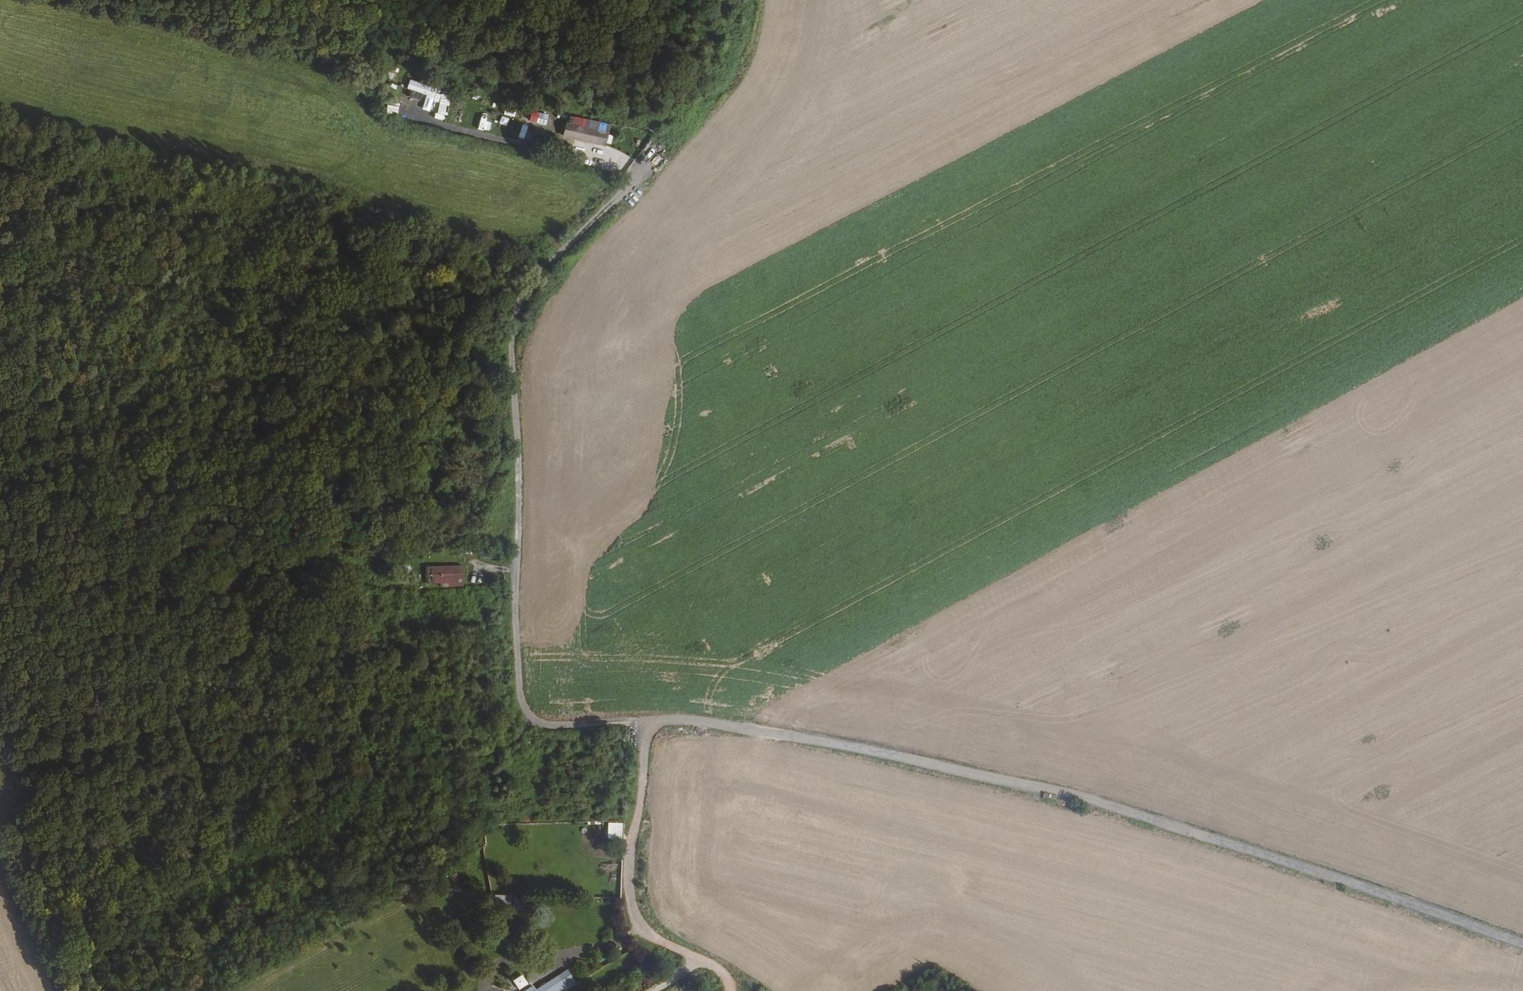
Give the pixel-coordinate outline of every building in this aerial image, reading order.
[(442,93),(438,114),(447,115),(451,95),(442,93)] [(539,113),(538,123),(546,124),(547,114),(539,113)] [(565,137),(608,146),(612,124),(569,115),(565,137)] [(436,585),(464,584),(463,564),(435,565),(436,585)] [(450,877),(455,890),(463,887),(457,874),(450,877)] [(607,952),(608,961),(619,959),(618,951),(607,952)] [(576,983),(566,968),(536,988),(532,982),(519,990),(564,990),(576,983)]
